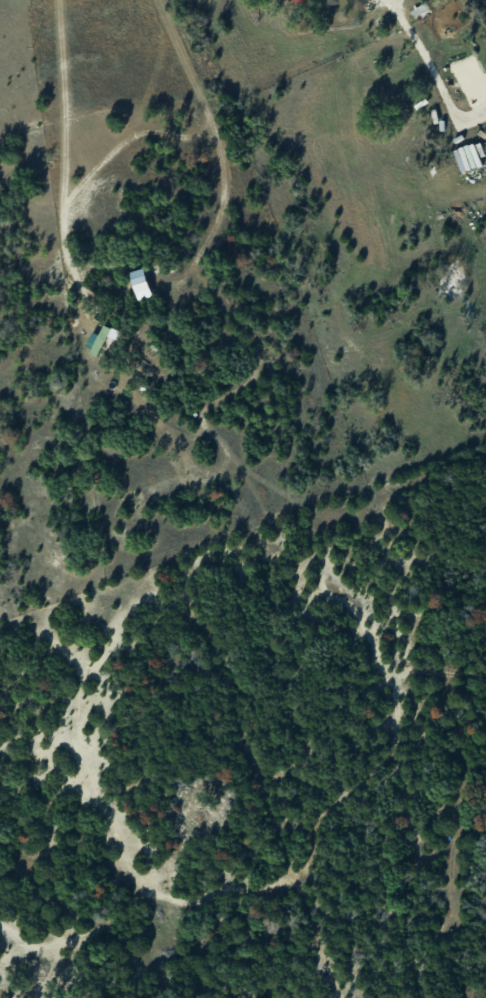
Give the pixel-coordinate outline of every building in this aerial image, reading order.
[(129,272),(136,300),(150,297),(143,269),(129,272)] [(98,335),(92,332),(84,349),(98,355),(110,329),(103,325),(98,335)]
